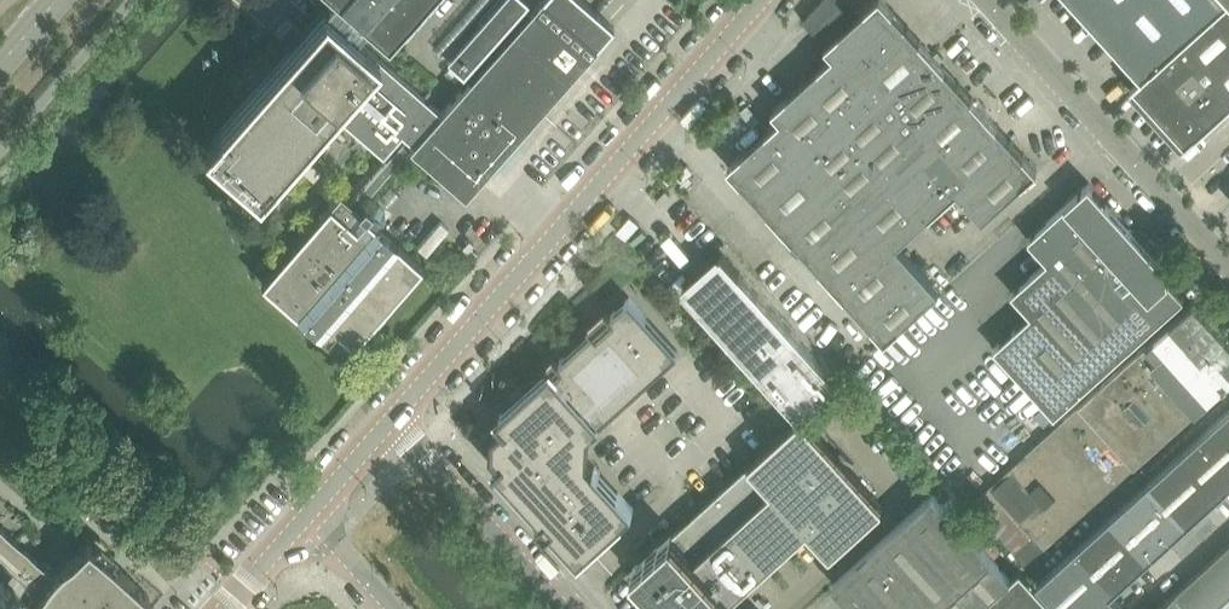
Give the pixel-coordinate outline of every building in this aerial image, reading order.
[(328,340),(342,352),(352,342),(353,342),(422,264),(380,228),(386,222),(385,210),(379,204),(372,212),(361,202),(410,148),(465,196),(504,151),(613,27),(583,0),(540,0),(530,11),(524,6),(528,1),(527,0),(503,0),(449,62),(469,80),(441,111),(356,37),(366,26),(388,45),(428,0),(334,0),(325,10),(324,9),(289,49),(289,50),(288,49),(203,146),(258,194),(340,101),(343,104),(335,113),(382,155),(401,133),(405,137),(382,162),(349,200),(340,192),(262,282),(328,340)] [(908,25),(886,0),(875,0),(826,44),(834,53),(854,74),(908,25)] [(1142,76),(1142,75),(1143,76),(1227,0),(1073,0),(1142,76)] [(1228,105),(1228,0),(1227,0),(1143,76),(1142,75),(1142,76),(1131,85),(1132,87),(1133,86),(1185,142),(1184,143),(1185,145),(1228,105)] [(879,103),(934,54),(908,25),(854,74),(879,103)] [(834,53),(818,67),(803,81),(866,148),(896,121),(879,103),(854,74),(834,53)] [(905,132),(960,82),(934,54),(879,103),(896,121),(905,132)] [(808,146),(834,174),(835,175),(866,148),(803,81),(773,108),(781,117),(808,146)] [(931,160),(986,111),(960,82),(905,132),(931,160)] [(986,111),(931,160),(957,189),(1012,140),(986,111)] [(781,117),(763,134),(728,165),(755,194),(808,146),(781,117)] [(898,243),(957,189),(931,160),(905,132),(896,121),(866,148),(835,175),(861,203),(887,231),(898,243)] [(1038,168),(1012,140),(957,189),(983,218),(1038,168)] [(755,194),(781,223),(834,174),(808,146),(755,194)] [(807,251),(861,203),(835,175),(834,174),(781,223),(807,251)] [(1155,254),(1090,182),(1028,237),(1048,259),(1012,291),(1031,313),(994,347),(1055,414),(1185,296),(1170,280),(1170,279),(1169,278),(1169,270),(1155,255),(1155,254)] [(833,280),(887,231),(861,203),(807,251),(833,280)] [(619,231),(633,246),(642,238),(628,223),(619,231)] [(418,247),(427,255),(446,233),(437,225),(418,247)] [(859,309),(913,260),(898,243),(887,231),(833,280),(859,309)] [(720,254),(685,286),(683,288),(685,290),(686,290),(691,296),(690,296),(698,305),(798,415),(837,380),(722,252),(720,254)] [(886,339),(940,289),(913,260),(859,309),(886,339)] [(495,449),(504,458),(496,465),(580,557),(634,508),(589,458),(590,431),(678,351),(630,297),(612,314),(608,309),(590,325),(594,329),(560,360),(556,356),(547,364),(551,368),(499,416),(505,423),(496,431),(495,449)] [(1195,300),(989,486),(1045,547),(1228,380),(1228,338),(1195,300)] [(1217,417),(1228,431),(1228,406),(1217,417)] [(808,529),(830,553),(831,553),(832,553),(883,507),(883,506),(883,505),(803,417),(802,416),(801,417),(801,416),(633,568),(634,568),(629,573),(661,608),(743,608),(733,597),(808,529)] [(1217,417),(1181,450),(1220,493),(1228,484),(1228,431),(1217,417)] [(1220,493),(1181,450),(1145,483),(1184,525),(1220,493)] [(1109,516),(1147,558),(1184,525),(1145,483),(1109,516)] [(989,486),(972,502),(1027,563),(1032,569),(1050,553),(1045,547),(989,486)] [(939,608),(977,608),(1011,578),(933,492),(834,582),(858,608),(936,608),(937,607),(939,608)] [(1147,558),(1109,516),(1073,549),(1111,591),(1112,590),(1147,558)] [(143,603),(149,596),(137,585),(111,562),(109,560),(95,548),(88,542),(76,555),(58,576),(55,579),(0,530),(0,608),(138,608),(143,603)] [(1156,608),(1228,608),(1228,543),(1156,608)] [(1073,549),(1034,584),(1057,608),(1129,608),(1112,590),(1111,591),(1073,549)] [(1034,584),(1021,569),(1011,578),(977,608),(1057,608),(1034,584)]
